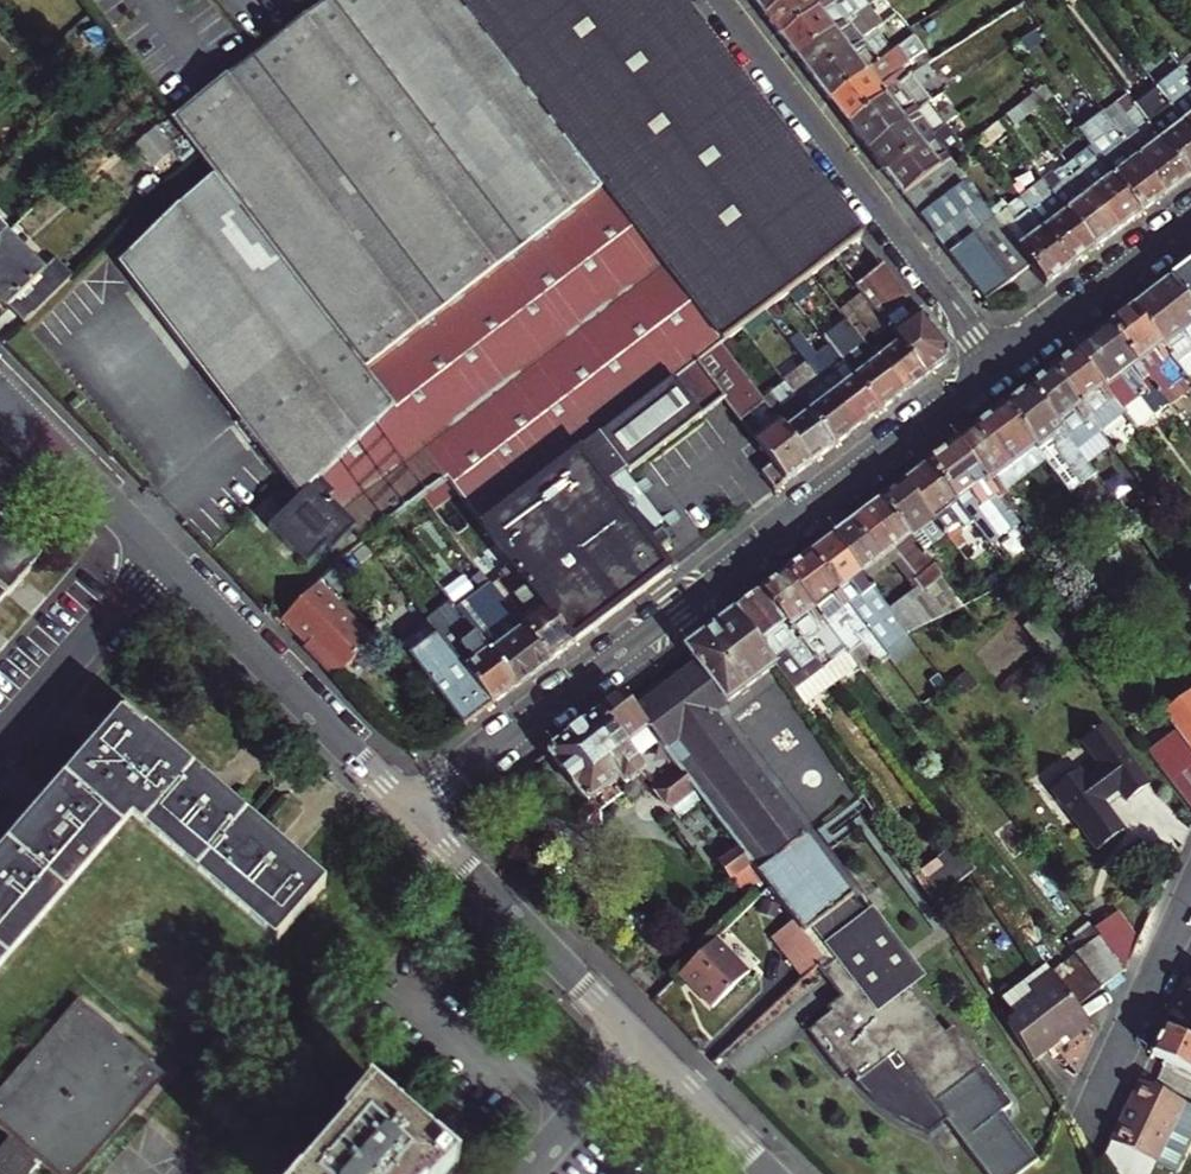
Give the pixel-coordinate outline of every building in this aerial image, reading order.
[(196,156),(213,177),(355,362),(392,409),(444,477),(509,561),(570,640),(669,565),(609,484),(629,469),(722,396),(696,362),(720,344),(743,325),(765,309),(788,290),(811,273),(833,255),(860,234),(680,0),(327,0),(271,45),(248,62),(171,124),(196,156)] [(785,0),(757,0),(767,14),(785,0)] [(767,14),(784,36),(831,0),(785,0),(767,14)] [(784,36),(800,56),(857,11),(849,1),(851,0),(831,0),(784,36)] [(857,11),(800,56),(817,78),(874,34),(857,11)] [(901,46),(885,25),(874,34),(817,78),(834,100),(901,46)] [(901,46),(834,100),(851,122),(886,96),(880,89),(925,52),(912,37),(901,46)] [(1172,77),(1159,87),(1190,129),(1190,79),(1189,77),(1169,50),(1157,58),(1172,77)] [(1146,96),(1135,104),(1187,173),(1190,170),(1190,129),(1159,87),(1136,58),(1125,66),(1146,96)] [(886,96),(851,122),(872,149),(932,105),(920,87),(936,74),(928,64),(886,96)] [(1114,100),(1123,113),(1112,122),(1163,191),(1187,173),(1135,104),(1126,91),(1114,100)] [(953,108),(941,117),(932,105),(872,149),(889,172),(958,119),(960,118),(953,108)] [(1077,126),(1086,139),(1093,147),(1139,209),(1163,191),(1112,122),(1101,108),(1087,118),(1077,126)] [(955,136),(965,128),(958,119),(889,172),(906,193),(950,159),(964,148),(955,136)] [(140,139),(153,163),(177,151),(165,127),(140,139)] [(1139,209),(1093,147),(1069,165),(1115,227),(1139,209)] [(1115,227),(1069,165),(1045,183),(1091,245),(1115,227)] [(1027,182),(1034,192),(1022,201),(1068,262),(1091,245),(1045,183),(1037,173),(1027,182)] [(355,362),(213,177),(119,267),(262,452),(355,362)] [(977,199),(964,184),(923,215),(952,253),(975,234),(995,219),(993,216),(979,197),(977,199)] [(1006,206),(993,216),(995,219),(1029,264),(1043,281),(1068,262),(1022,201),(1012,188),(1000,197),(1006,206)] [(995,219),(975,234),(986,248),(975,257),(994,282),(1005,275),(1009,278),(1029,264),(995,219)] [(43,271),(6,234),(0,240),(0,299),(8,307),(43,271)] [(43,271),(8,307),(23,322),(74,273),(58,256),(43,271)] [(1168,276),(1190,306),(1190,259),(1168,276)] [(882,262),(854,283),(875,310),(923,372),(944,356),(946,345),(882,262)] [(1168,276),(1130,305),(1182,373),(1190,366),(1190,306),(1168,276)] [(1182,373),(1130,305),(1106,323),(1143,372),(1158,361),(1158,366),(1169,381),(1176,375),(1184,386),(1189,382),(1182,373)] [(855,309),(845,316),(847,320),(901,389),(923,372),(875,310),(863,319),(855,309)] [(838,327),(856,351),(843,361),(878,407),(901,389),(847,320),(838,327)] [(1143,372),(1106,323),(1074,348),(1121,409),(1139,396),(1162,425),(1176,414),(1143,372)] [(722,396),(728,405),(752,386),(720,344),(696,362),(722,396)] [(1121,409),(1074,348),(1050,366),(1100,431),(1112,422),(1130,444),(1141,437),(1121,409)] [(828,373),(817,356),(807,364),(854,424),(878,407),(843,361),(828,373)] [(299,500),(392,409),(355,362),(262,452),(299,500)] [(785,380),(832,441),(854,424),(807,364),(785,380)] [(1100,431),(1050,366),(1026,384),(1067,438),(1081,428),(1089,440),(1100,431)] [(832,441),(785,380),(761,398),(808,459),(832,441)] [(1067,438),(1026,384),(1002,403),(1035,446),(1037,449),(1054,436),(1057,441),(1056,447),(1083,483),(1085,481),(1110,514),(1119,507),(1067,438)] [(771,461),(784,478),(808,459),(761,398),(752,386),(728,405),(771,461)] [(1035,446),(1002,403),(954,439),(1009,511),(1019,503),(1005,486),(1043,457),(1037,449),(1035,446)] [(354,530),(363,539),(389,520),(422,494),(444,477),(392,409),(299,500),(268,530),(305,567),(333,541),(338,546),(354,530)] [(1009,511),(954,439),(925,462),(971,522),(986,511),(1003,534),(1018,523),(1009,511)] [(784,478),(771,461),(761,469),(773,486),(784,478)] [(971,522),(925,462),(901,479),(964,560),(976,550),(961,530),(971,522)] [(964,560),(901,479),(878,497),(922,553),(932,545),(951,569),(964,560)] [(962,606),(922,553),(878,497),(831,532),(862,572),(894,548),(915,576),(912,579),(918,586),(888,608),(907,632),(941,616),(962,606)] [(4,595),(6,597),(41,556),(13,532),(11,533),(0,524),(0,600),(4,595)] [(862,572),(831,532),(806,552),(849,608),(879,646),(907,632),(888,608),(862,572)] [(849,608),(806,552),(784,569),(847,652),(849,655),(862,645),(878,665),(888,658),(879,646),(849,608)] [(513,594),(528,614),(520,621),(547,657),(570,640),(509,561),(499,569),(516,591),(513,594)] [(847,652),(784,569),(760,587),(819,665),(823,670),(835,686),(859,668),(849,655),(847,652)] [(478,590),(456,607),(460,612),(514,682),(547,657),(520,621),(481,570),(469,579),(478,590)] [(370,643),(314,584),(279,620),(333,678),(370,643)] [(818,699),(835,686),(823,670),(819,665),(760,587),(733,608),(771,663),(775,669),(810,719),(825,708),(818,699)] [(696,661),(636,708),(660,739),(680,765),(702,794),(739,842),(762,871),(797,917),(810,934),(828,957),(837,950),(872,918),(869,914),(716,714),(775,669),(771,663),(733,608),(684,645),(696,661)] [(514,682),(460,612),(435,632),(466,670),(489,701),(514,682)] [(1023,627),(1045,655),(1063,641),(1042,613),(1023,627)] [(489,701),(466,670),(451,681),(475,712),(489,701)] [(475,712),(451,681),(437,692),(460,723),(475,712)] [(1161,709),(1190,748),(1190,749),(1190,686),(1161,709)] [(636,708),(623,691),(599,709),(636,758),(660,739),(636,708)] [(636,758),(599,709),(548,748),(589,801),(620,777),(625,784),(644,769),(636,758)] [(275,940),(322,885),(119,713),(0,853),(0,962),(126,814),(275,940)] [(1049,794),(1094,852),(1123,830),(1103,804),(1115,795),(1123,804),(1146,786),(1102,729),(1079,747),(1097,771),(1085,781),(1077,771),(1049,794)] [(1190,748),(1174,761),(1190,784),(1190,749),(1190,748)] [(1174,761),(1163,769),(1190,806),(1190,784),(1174,761)] [(702,794),(680,765),(655,783),(679,812),(702,794)] [(878,817),(860,791),(852,797),(870,823),(878,817)] [(762,871),(739,842),(720,855),(744,885),(762,871)] [(936,902),(976,871),(957,846),(918,875),(936,902)] [(872,918),(837,950),(838,950),(839,950),(842,951),(843,952),(845,953),(846,954),(847,955),(849,957),(850,959),(851,959),(852,961),(853,962),(853,963),(854,965),(855,966),(855,968),(856,971),(856,973),(857,975),(857,976),(858,978),(859,980),(860,981),(860,982),(862,984),(863,986),(864,986),(866,988),(867,989),(868,990),(870,990),(872,991),(875,992),(876,992),(877,992),(878,992),(880,993),(881,993),(881,994),(883,995),(883,996),(884,996),(884,997),(885,998),(885,999),(885,1000),(885,1001),(885,1003),(911,983),(914,986),(928,975),(879,911),(876,907),(869,914),(872,918)] [(1118,908),(1094,927),(1098,932),(1124,965),(1124,966),(1138,935),(1118,908)] [(810,934),(797,917),(767,942),(780,959),(810,934)] [(1124,965),(1098,932),(1074,950),(1100,984),(1124,965)] [(828,957),(810,934),(780,959),(799,983),(820,964),(828,957)] [(748,974),(716,940),(680,975),(712,1009),(748,974)] [(828,957),(820,964),(847,997),(833,1008),(838,1014),(814,1032),(852,1079),(859,1072),(865,1080),(864,1081),(878,1096),(890,1107),(905,1117),(921,1125),(938,1132),(953,1120),(995,1173),(1024,1173),(1045,1157),(1008,1110),(1018,1102),(988,1065),(957,1025),(949,1031),(914,986),(911,983),(885,1003),(885,1001),(885,1000),(885,999),(885,998),(884,997),(884,996),(883,996),(883,995),(881,994),(881,993),(880,993),(878,992),(877,992),(876,992),(875,992),(872,991),(870,990),(868,990),(867,989),(866,988),(864,986),(863,986),(862,984),(860,982),(860,981),(859,980),(858,978),(857,976),(857,975),(856,973),(856,971),(855,968),(855,966),(854,965),(853,963),(853,962),(852,961),(851,959),(850,959),(849,957),(847,955),(846,954),(845,953),(843,952),(842,951),(839,950),(838,950),(837,950),(828,957)] [(1074,950),(1051,968),(1052,970),(1076,1002),(1100,984),(1074,950)] [(1190,1037),(1190,970),(1189,969),(1164,1024),(1190,1037)] [(1076,1002),(1052,970),(1005,1006),(1039,1057),(1067,1036),(1070,1039),(1092,1022),(1076,1002)] [(28,1173),(22,1168),(28,1160),(35,1165),(40,1159),(57,1173),(66,1173),(159,1066),(85,1003),(0,1102),(0,1127),(10,1136),(0,1147),(0,1173),(27,1173),(28,1173)] [(1164,1024),(1152,1049),(1190,1067),(1190,1037),(1164,1024)] [(1187,1097),(1140,1076),(1113,1135),(1160,1157),(1179,1166),(1190,1140),(1190,1099),(1187,1097)] [(338,1123),(341,1125),(300,1173),(445,1173),(452,1165),(366,1090),(338,1123)] [(28,1173),(35,1165),(28,1160),(22,1168),(28,1173)]
